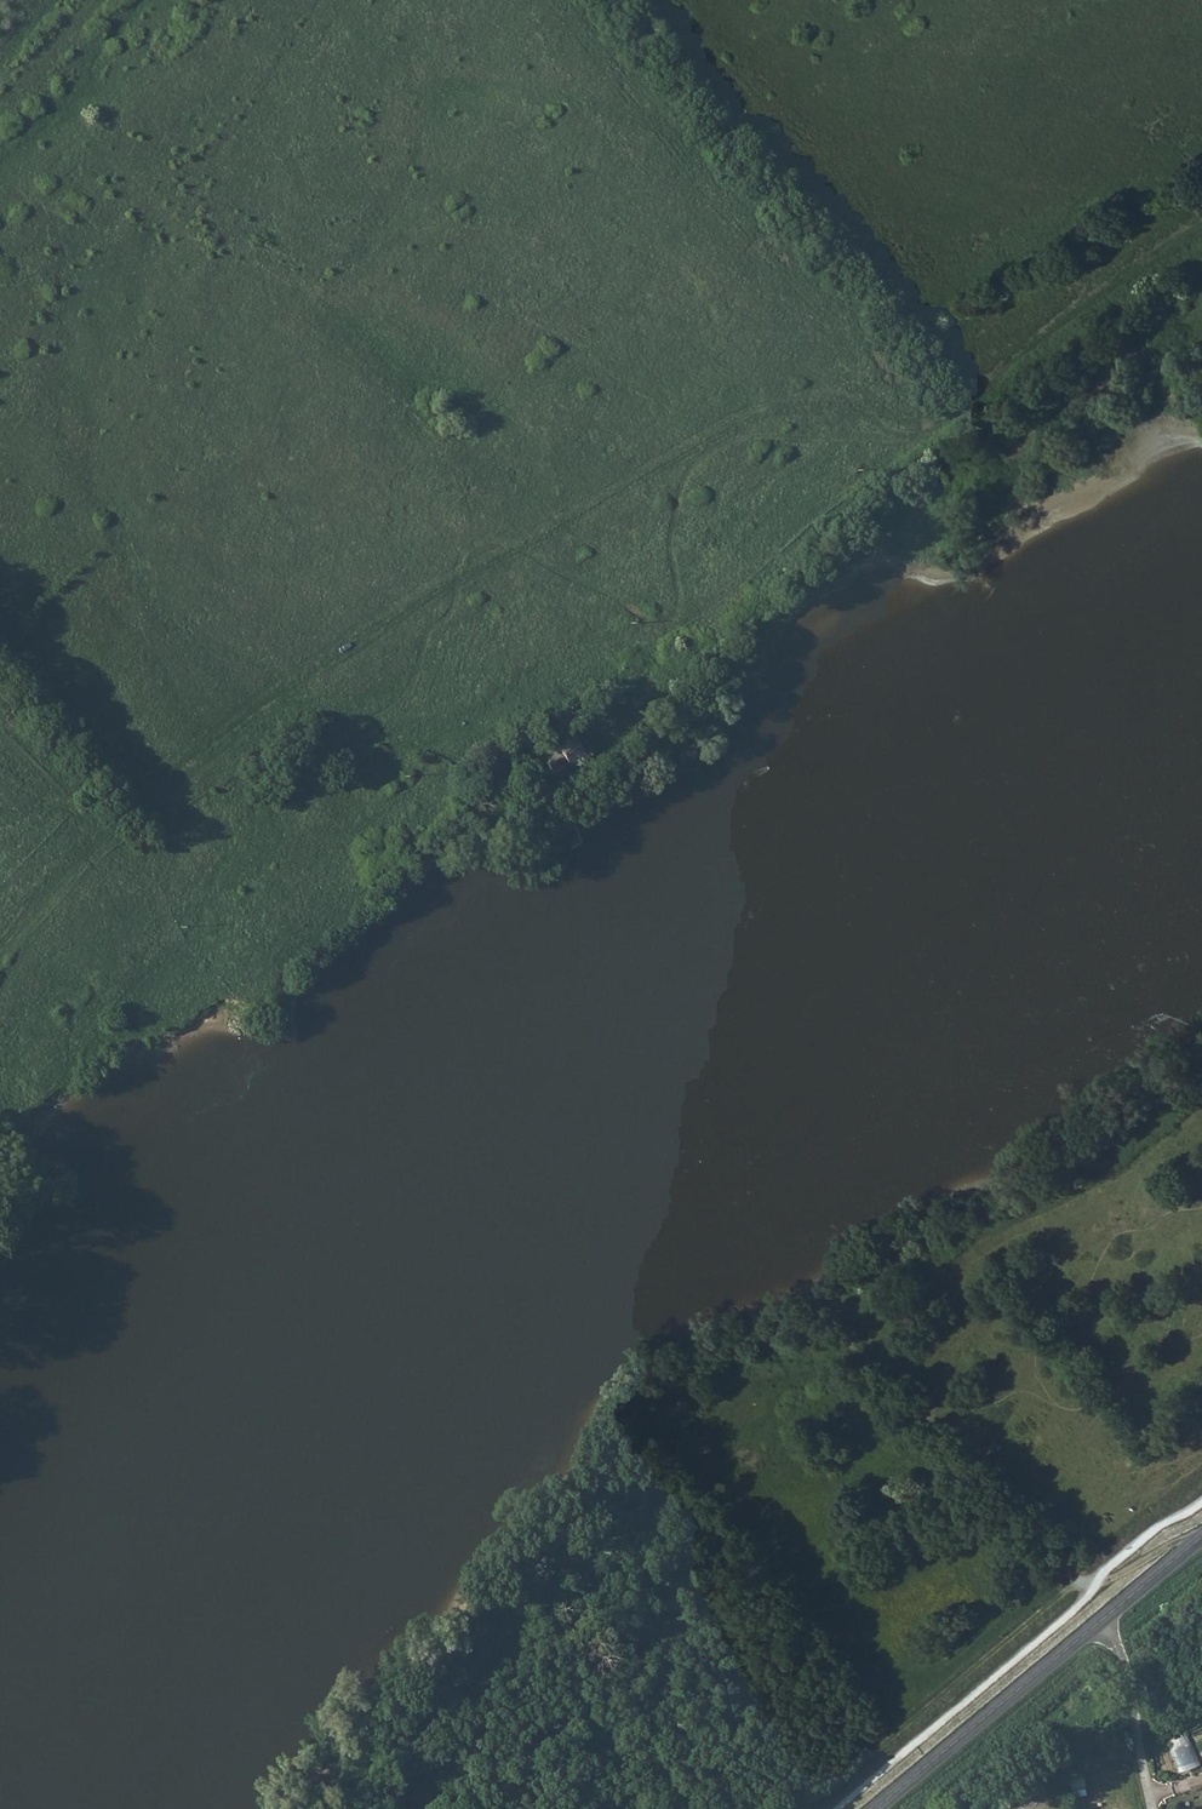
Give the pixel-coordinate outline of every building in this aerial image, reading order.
[(535,759),(545,774),(574,755),(563,740),(535,759)] [(1201,1764),(1201,1762),(1192,1736),(1171,1744),(1182,1771),(1201,1764)]
